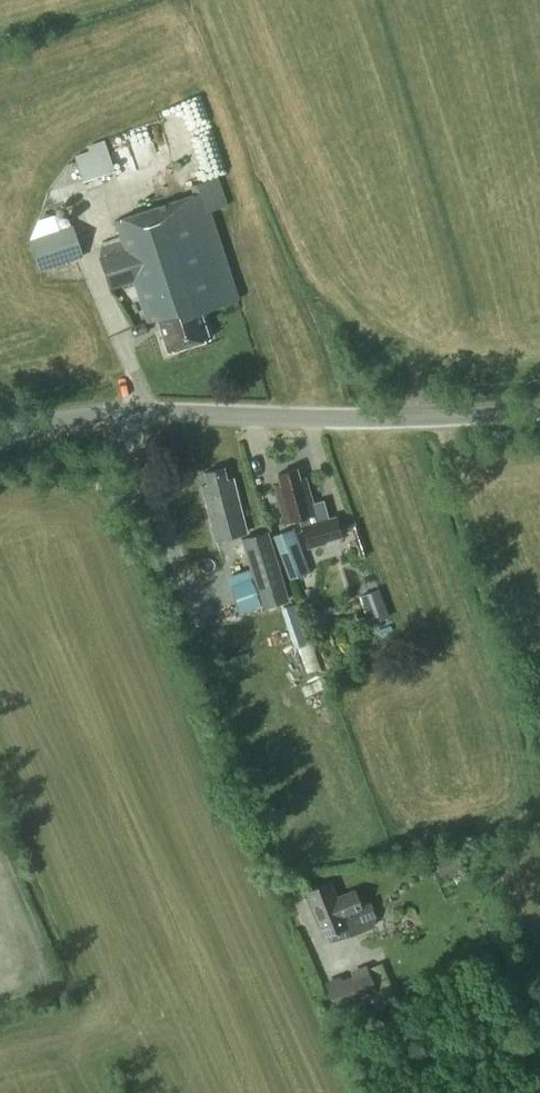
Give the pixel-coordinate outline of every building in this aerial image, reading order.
[(106,173),(98,147),(75,154),(83,181),(106,173)] [(217,175),(191,184),(194,193),(115,219),(122,239),(101,246),(99,251),(110,286),(135,278),(149,321),(158,318),(168,349),(209,336),(201,310),(240,298),(211,210),(227,205),(217,175)] [(84,255),(73,224),(29,238),(40,270),(84,255)] [(148,330),(145,321),(132,326),(135,335),(148,330)] [(226,479),(223,466),(205,470),(207,482),(201,483),(210,520),(214,539),(246,531),(242,513),(233,477),(226,479)] [(284,521),(285,520),(299,516),(308,545),(325,540),(325,538),(341,533),(335,513),(328,516),(323,498),(313,501),(305,476),(300,478),(297,468),(276,474),(279,483),(275,484),(285,520),(284,520),(284,521)] [(310,571),(294,527),(274,535),(290,579),(310,571)] [(289,598),(269,529),(241,537),(261,606),(289,598)] [(389,616),(379,588),(360,595),(370,623),(389,616)] [(298,600),(284,605),(299,646),(314,640),(298,600)] [(328,934),(330,940),(350,934),(373,925),(377,914),(371,899),(362,902),(357,890),(338,898),(331,881),(306,891),(324,935),(328,934)] [(366,1014),(360,1001),(379,993),(366,963),(323,981),(340,1024),(366,1014)]
